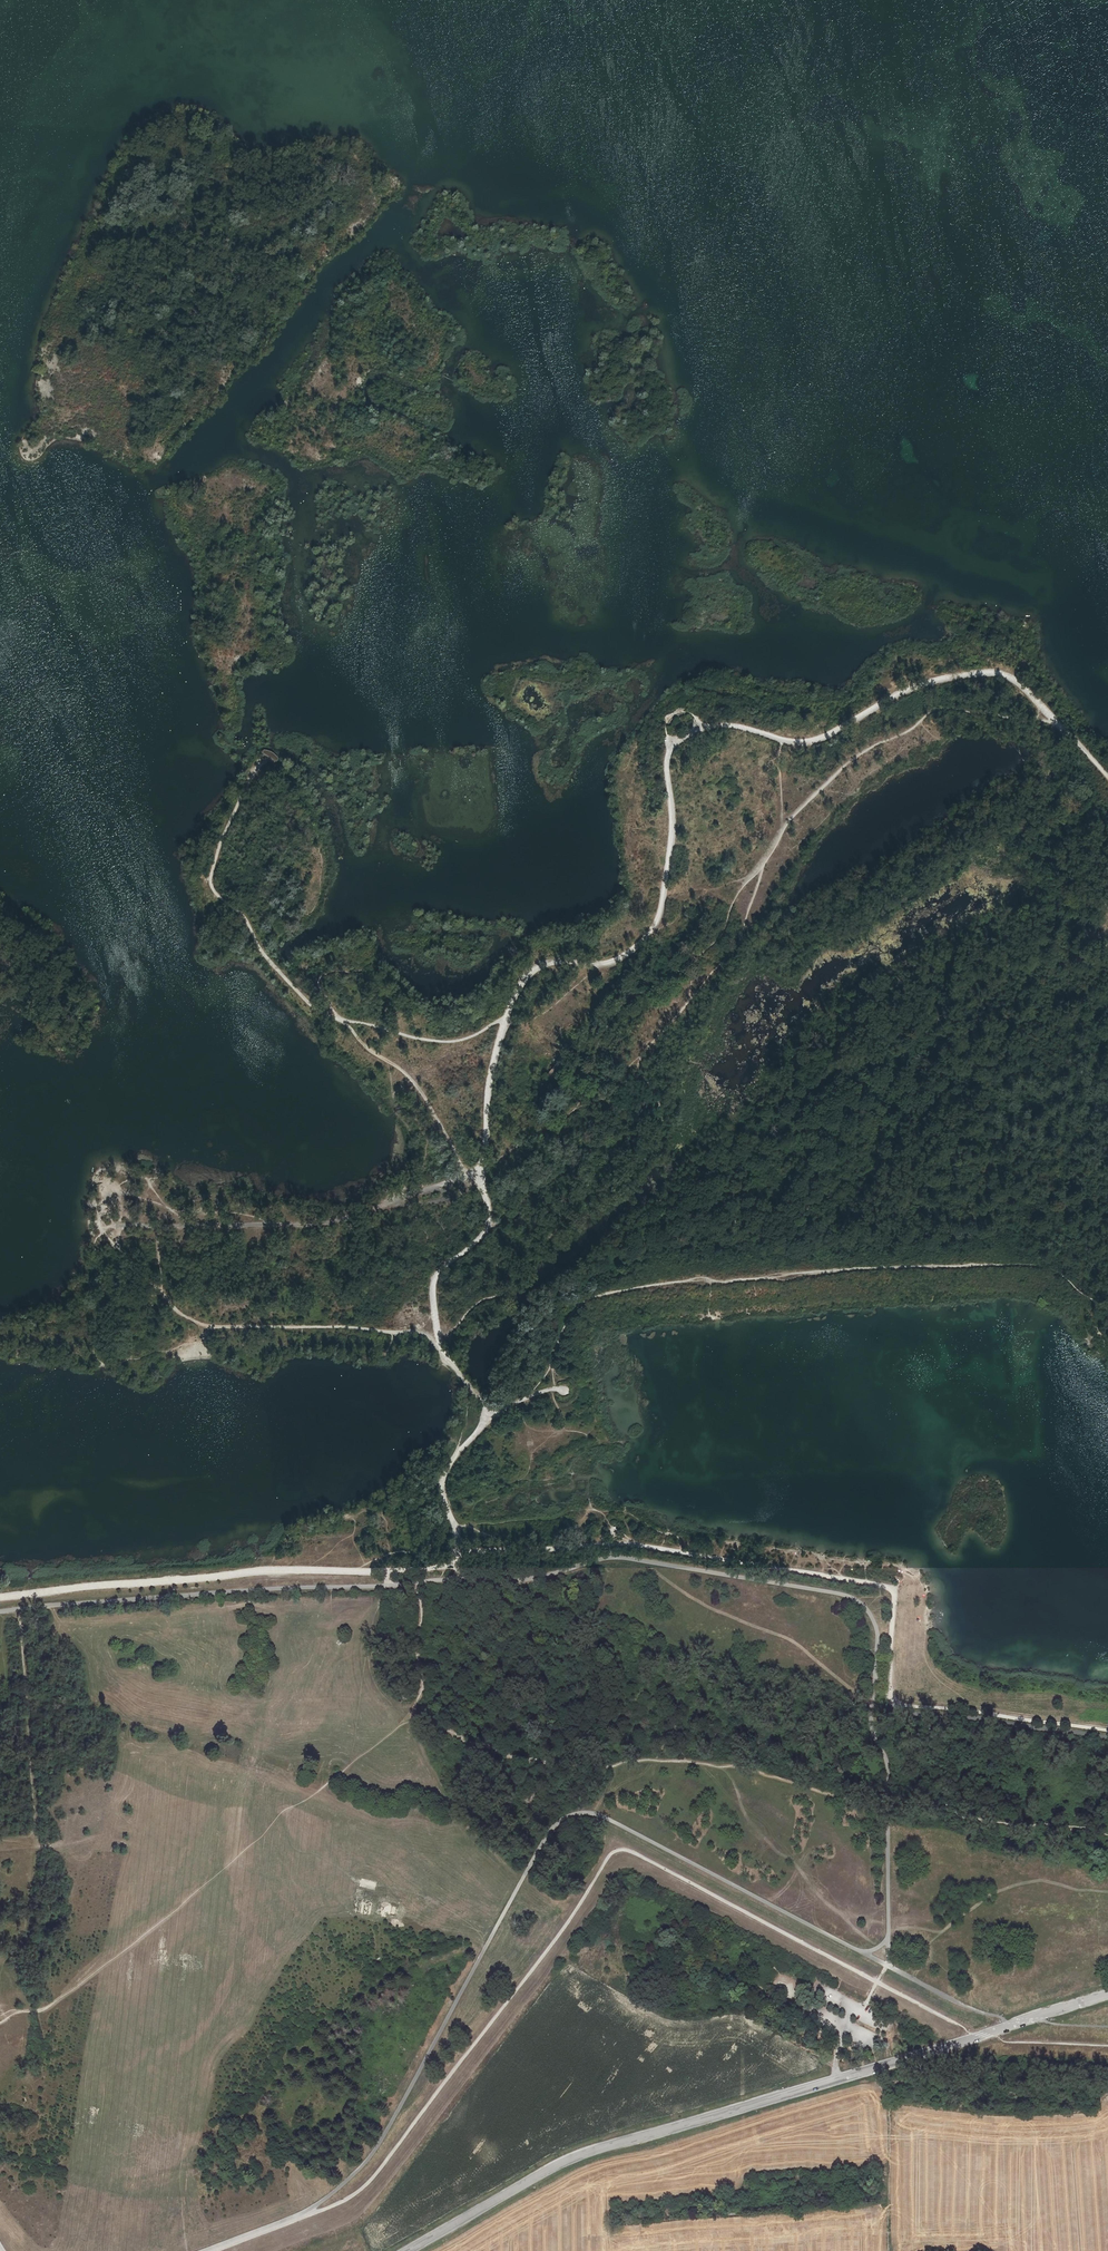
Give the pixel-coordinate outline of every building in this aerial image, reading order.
[(263,749),(262,752),(264,754),(275,760),(277,761),(278,758),(274,754),(269,750),(263,749)] [(274,763),(275,760),(264,754),(262,756),(274,763)] [(565,1060),(558,1054),(543,1070),(550,1077),(565,1060)] [(738,2207),(724,2208),(724,2215),(738,2214),(738,2207)]
